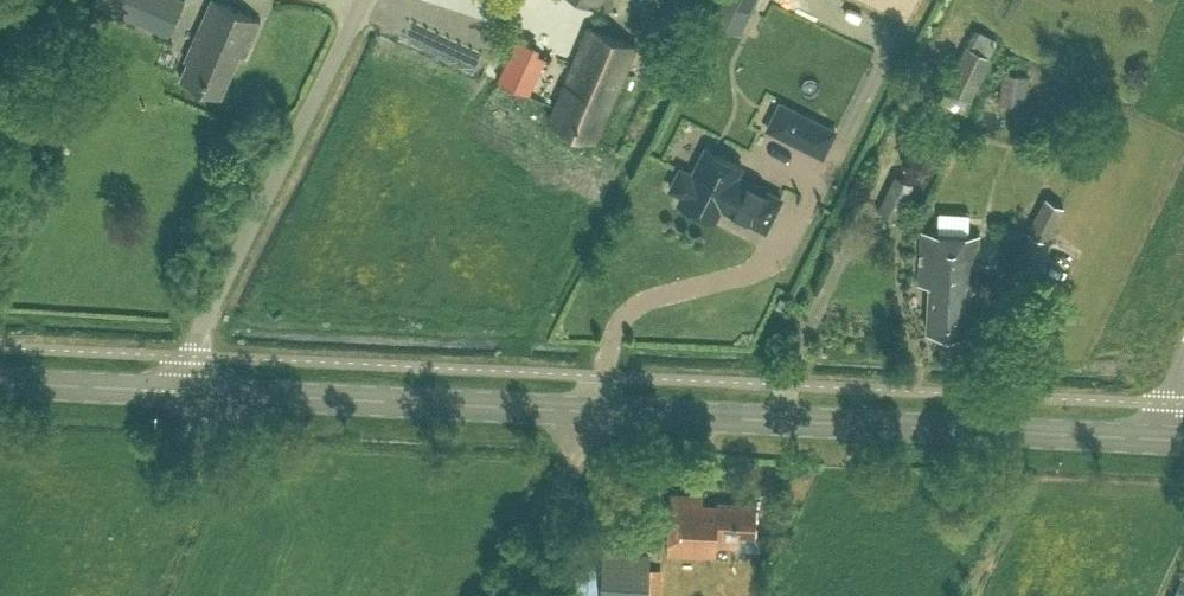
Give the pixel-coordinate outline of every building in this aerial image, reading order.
[(184,0),(94,0),(169,34),(184,0)] [(260,19),(218,0),(210,0),(184,58),(187,60),(180,77),(220,95),(239,52),(245,55),(260,19)] [(712,17),(739,30),(753,0),(720,0),(712,17)] [(608,83),(617,86),(625,68),(634,46),(588,27),(572,66),(579,69),(578,71),(593,77),(597,67),(612,73),(608,83)] [(529,93),(550,49),(518,34),(498,78),(529,93)] [(595,140),(617,86),(608,83),(612,73),(597,67),(593,77),(578,71),(579,69),(572,66),(549,120),(595,140)] [(1023,105),(1026,74),(1002,71),(999,103),(1023,105)] [(785,135),(805,145),(817,120),(797,110),(785,135)] [(670,187),(682,192),(679,199),(715,217),(720,206),(765,228),(781,196),(736,174),(741,164),(705,146),(692,172),(680,166),(670,187)] [(896,216),(912,182),(895,174),(879,208),(896,216)] [(1045,238),(1063,205),(1046,195),(1028,229),(1045,238)] [(962,275),(977,276),(979,232),(921,229),(918,277),(929,278),(929,277),(946,277),(946,267),(962,267),(962,275)] [(976,288),(977,276),(962,275),(962,267),(946,267),(946,277),(929,277),(929,278),(927,327),(967,329),(969,288),(976,288)] [(785,307),(788,298),(780,294),(776,303),(785,307)] [(716,553),(717,533),(737,534),(737,544),(761,545),(761,528),(756,528),(757,497),(718,496),(718,499),(703,499),(703,491),(670,491),(667,551),(716,553)] [(613,595),(660,595),(660,546),(613,546),(613,595)] [(1179,579),(1172,594),(1176,595),(1183,595),(1183,581),(1179,579)]
